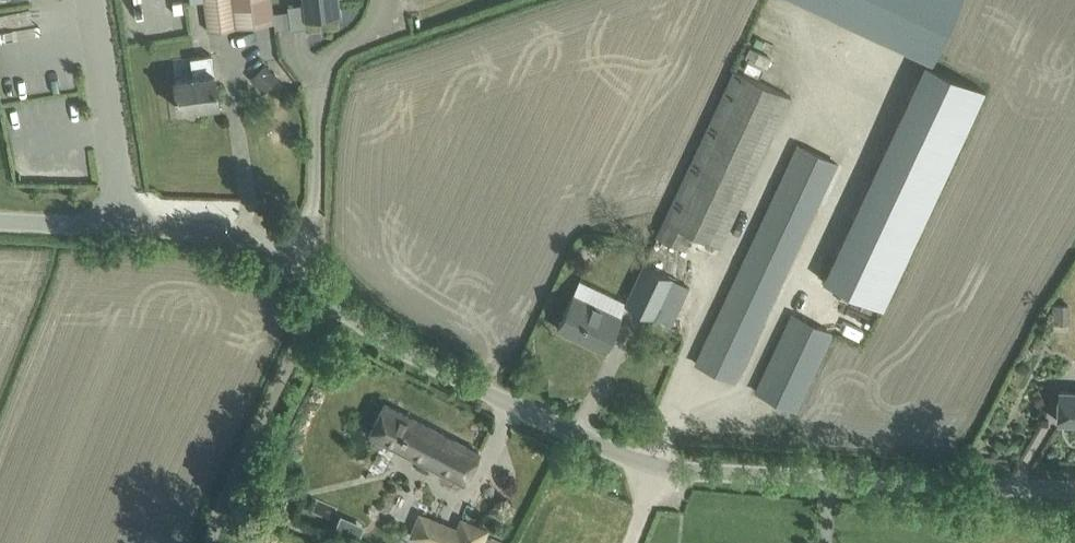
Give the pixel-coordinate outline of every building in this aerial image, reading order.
[(209,31),(274,22),(271,0),(205,0),(209,31)] [(304,3),(306,19),(338,15),(336,0),(303,0),(304,3)] [(932,62),(961,0),(798,0),(932,62)] [(219,104),(216,82),(214,73),(211,54),(190,57),(193,76),(175,78),(177,91),(175,92),(175,96),(177,96),(179,109),(219,104)] [(925,62),(823,280),(841,288),(883,308),(985,90),(931,64),(925,62)] [(733,69),(656,236),(683,250),(691,234),(719,247),(773,132),(790,96),(733,69)] [(705,343),(695,363),(735,381),(744,361),(818,203),(837,162),(798,144),(779,185),(705,343)] [(669,324),(687,285),(643,265),(625,304),(669,324)] [(573,294),(566,308),(557,327),(605,350),(620,316),(573,294)] [(1069,323),(1070,305),(1052,304),(1051,322),(1069,323)] [(796,410),(806,390),(832,333),(792,314),(756,391),(796,410)] [(1059,391),(1058,421),(1074,422),(1074,392),(1059,391)] [(464,483),(480,453),(384,404),(369,434),(464,483)] [(266,466),(277,471),(283,457),(273,452),(266,466)] [(487,530),(462,520),(458,530),(420,515),(412,537),(429,542),(482,542),(487,530)]
